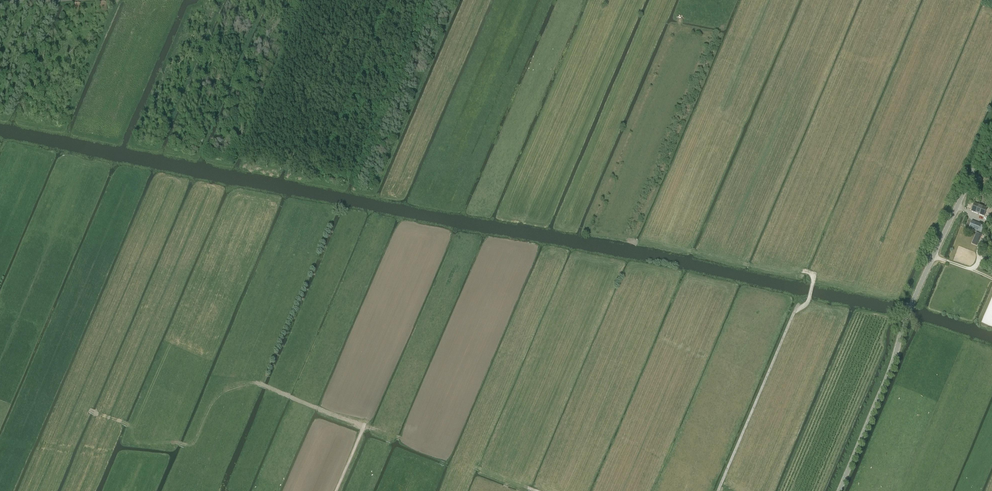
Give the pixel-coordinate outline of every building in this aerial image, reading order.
[(984,216),(987,208),(975,203),(972,211),(984,216)] [(977,245),(981,236),(976,234),(972,243),(977,245)]
